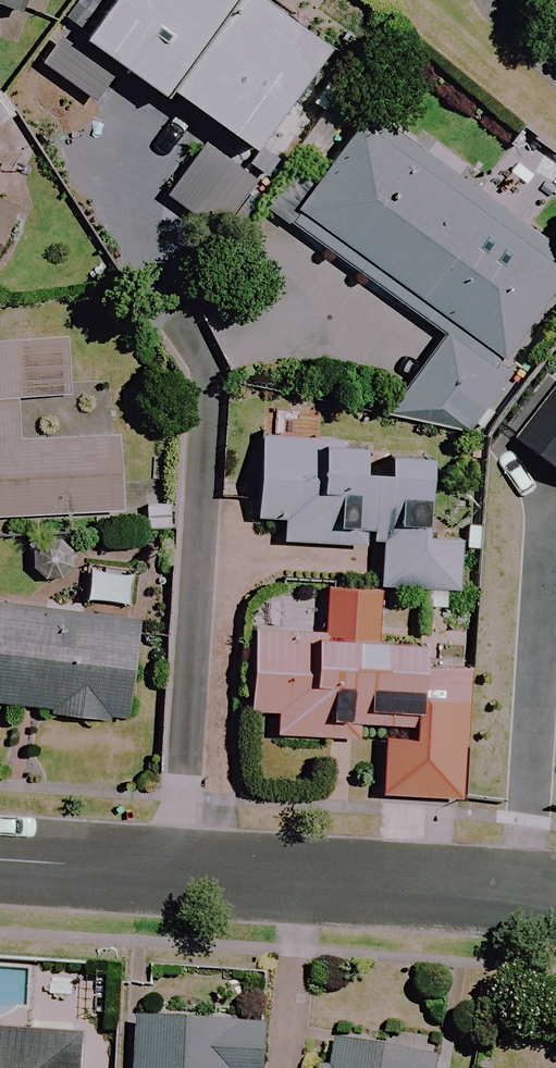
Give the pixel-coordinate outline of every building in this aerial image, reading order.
[(26,13),(31,0),(0,0),(0,4),(26,13)] [(87,42),(166,98),(171,91),(257,151),(330,48),(262,0),(116,0),(87,42)] [(522,389),(555,342),(555,238),(373,108),(290,225),(434,327),(386,394),(474,457),(522,389)] [(23,210),(0,200),(0,260),(23,210)] [(65,348),(0,352),(0,517),(122,511),(118,437),(19,442),(17,400),(68,398),(65,348)] [(523,452),(555,478),(555,411),(523,452)] [(286,540),(333,544),(331,568),(383,573),(383,584),(462,591),(466,542),(427,539),(431,499),(434,459),(391,455),(392,447),(266,436),(259,516),(288,518),(286,540)] [(142,621),(127,619),(133,569),(85,563),(79,614),(0,605),(0,706),(131,721),(142,621)] [(360,725),(387,727),(383,793),(465,798),(472,671),(444,670),(446,643),(376,639),(378,594),(323,591),(320,635),(256,631),(251,715),(279,716),(278,735),(359,739),(360,725)] [(268,1027),(140,1021),(138,1067),(266,1067),(268,1027)] [(87,1041),(0,1035),(0,1067),(85,1067),(87,1041)] [(322,1039),(320,1067),(434,1067),(435,1044),(322,1039)]
